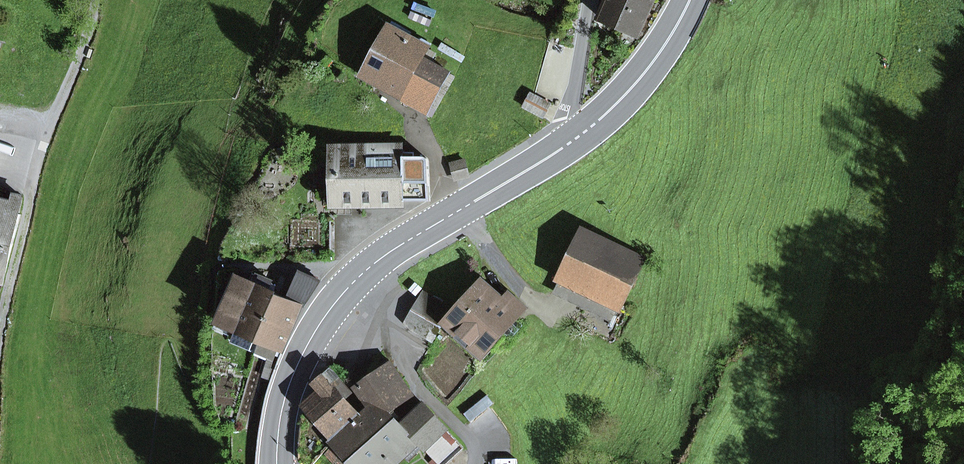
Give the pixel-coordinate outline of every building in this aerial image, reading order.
[(653,0),(608,0),(600,18),(637,35),(653,0)] [(416,6),(412,16),(429,23),(433,12),(416,6)] [(391,27),(366,72),(402,93),(400,98),(427,113),(450,73),(431,62),(436,53),(391,27)] [(530,93),(523,107),(544,118),(551,104),(530,93)] [(381,157),(403,157),(403,144),(380,144),(380,148),(381,157)] [(399,202),(399,201),(430,201),(428,161),(426,158),(410,158),(403,157),(381,157),(380,148),(335,147),(335,204),(369,203),(399,202)] [(469,177),(465,160),(452,164),(457,180),(469,177)] [(4,279),(20,214),(18,214),(22,196),(14,194),(12,203),(0,200),(0,278),(4,279)] [(583,231),(559,281),(618,309),(642,259),(583,231)] [(302,306),(304,307),(321,281),(300,272),(288,300),(278,296),(260,340),(278,348),(281,350),(302,306)] [(238,278),(220,324),(235,330),(260,340),(278,296),(274,294),(268,291),(271,284),(272,282),(259,276),(255,285),(238,278)] [(611,322),(618,309),(559,281),(553,294),(611,322)] [(512,317),(516,320),(526,310),(508,294),(500,303),(480,285),(448,321),(481,351),(512,317)] [(407,324),(432,338),(446,314),(421,299),(407,324)] [(270,368),(273,361),(278,348),(260,340),(235,330),(230,343),(270,360),(267,367),(270,368)] [(389,361),(356,387),(368,403),(403,379),(389,361)] [(270,368),(267,367),(263,377),(270,380),(274,370),(270,368)] [(304,463),(314,463),(335,441),(361,417),(360,415),(346,400),(333,385),(339,378),(331,369),(314,384),(322,393),(306,407),(308,410),(302,419),(300,445),(300,460),(304,463)] [(346,400),(353,394),(339,378),(333,385),(346,400)] [(350,458),(351,460),(396,419),(390,413),(404,402),(402,401),(411,393),(403,379),(368,403),(370,407),(360,415),(361,417),(335,441),(336,442),(350,458)] [(402,425),(396,419),(351,460),(355,463),(393,463),(401,456),(406,461),(422,446),(438,463),(447,463),(463,449),(424,406),(402,425)] [(336,442),(325,454),(334,463),(345,463),(350,458),(336,442)]
